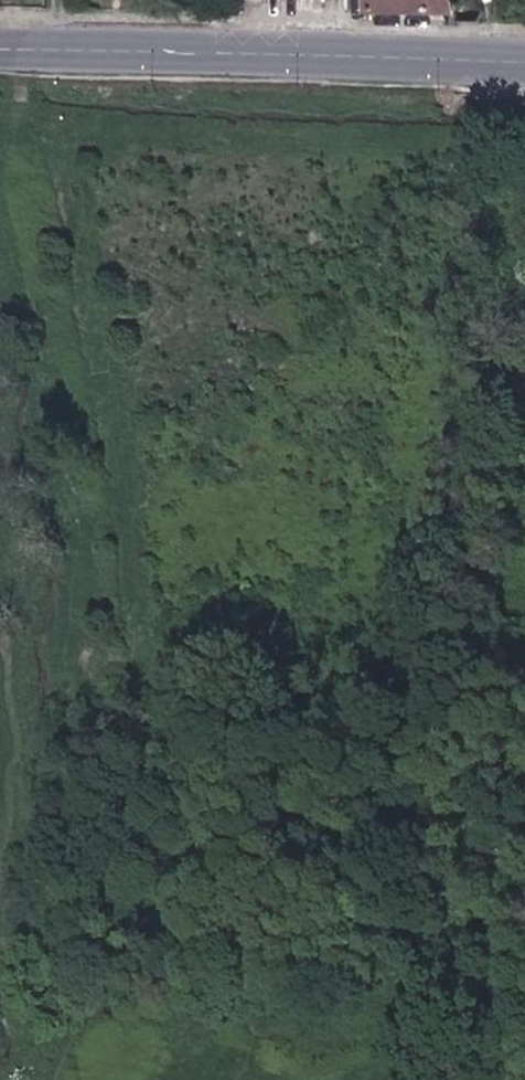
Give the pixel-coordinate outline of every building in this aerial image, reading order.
[(369,8),(449,9),(449,0),(369,0),(369,8)]
